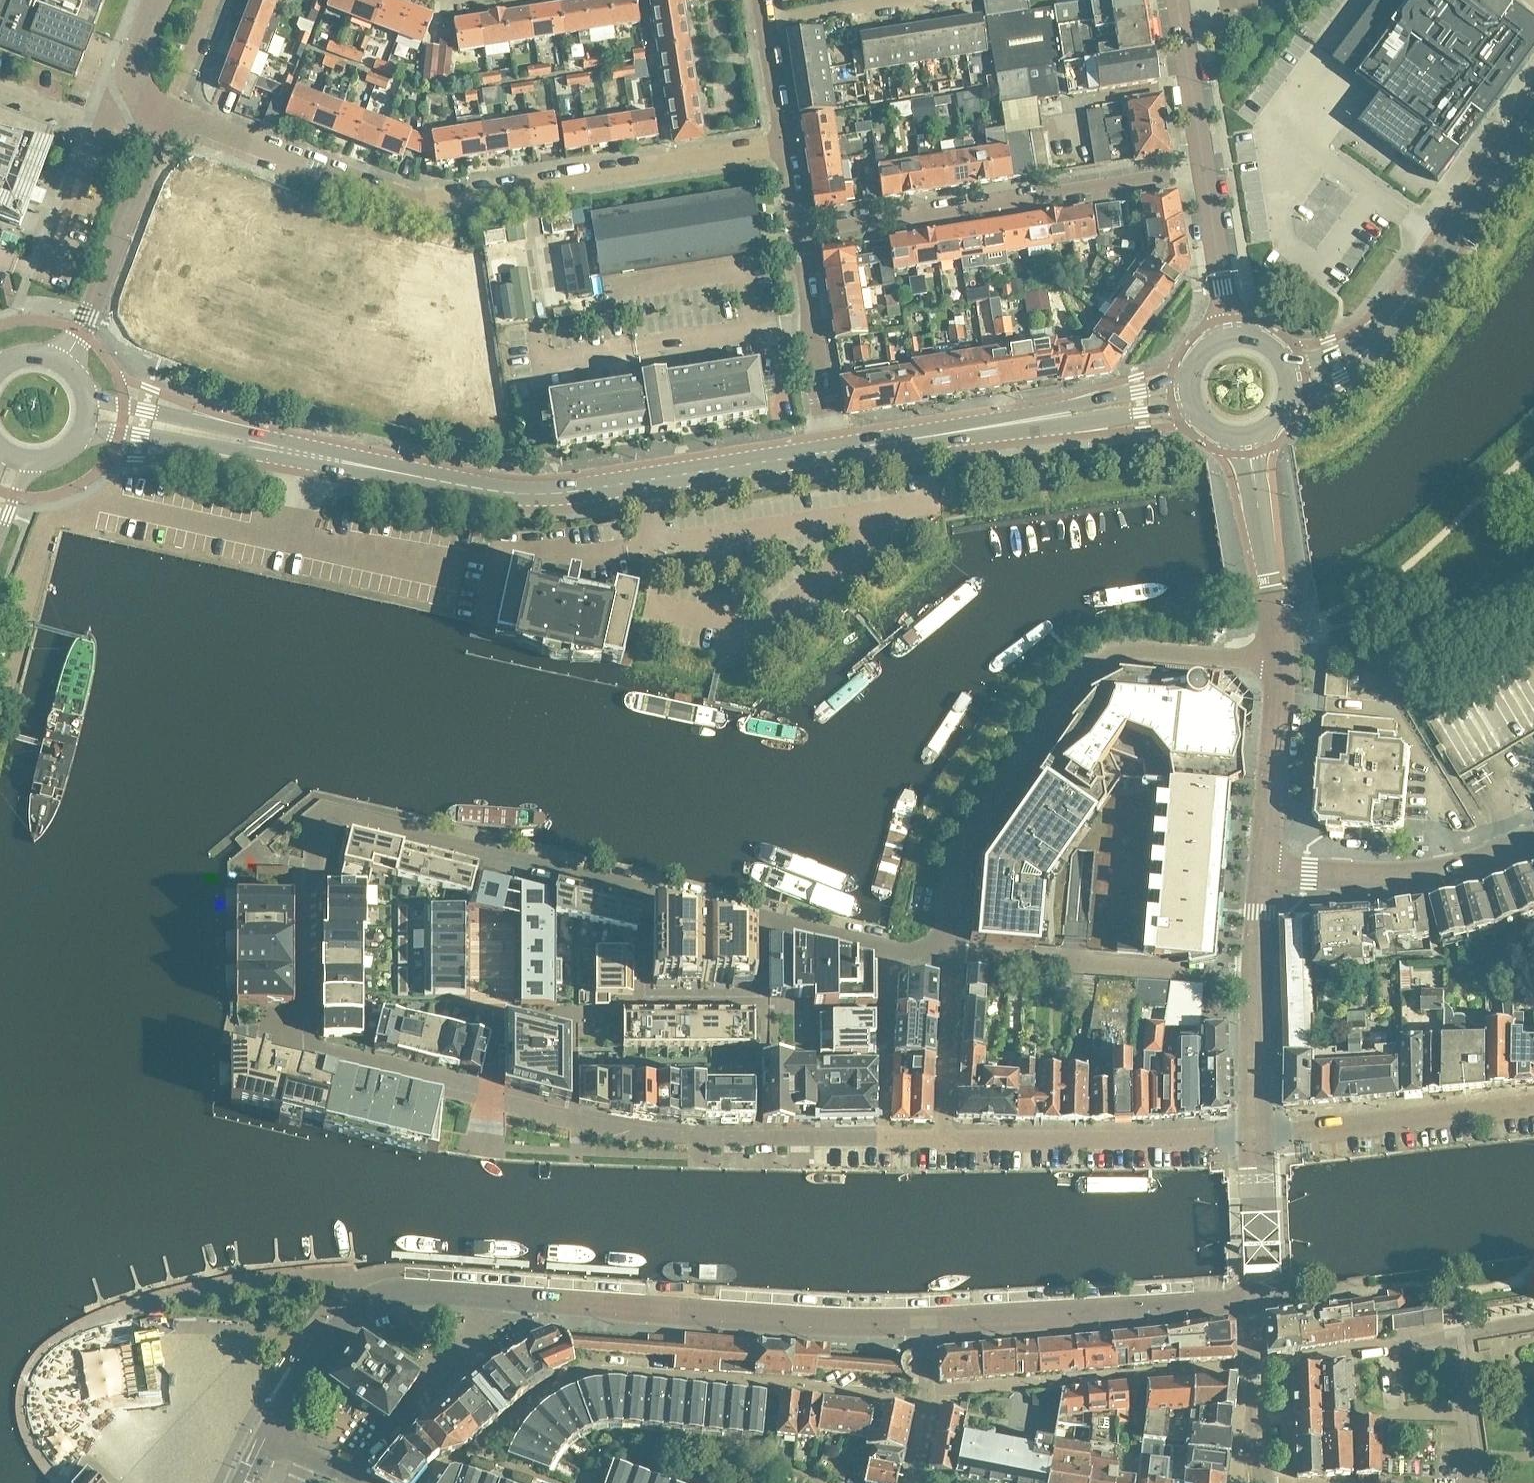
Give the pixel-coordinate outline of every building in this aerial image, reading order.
[(5,19),(0,32),(0,45),(75,73),(83,53),(85,54),(94,32),(95,28),(92,27),(102,0),(0,0),(0,17),(5,19)] [(274,8),(254,0),(252,0),(244,21),(275,33),(279,23),(269,20),(274,8)] [(322,2),(317,0),(313,0),(310,9),(318,13),(322,2)] [(357,0),(329,0),(327,7),(351,16),(357,0)] [(384,0),(357,0),(351,16),(374,25),(384,0)] [(409,6),(392,0),(384,0),(374,25),(398,34),(409,6)] [(610,0),(595,0),(584,2),(589,31),(590,39),(615,35),(614,27),(610,0)] [(636,0),(610,0),(614,27),(640,23),(636,0)] [(683,8),(681,0),(670,0),(653,3),(655,17),(663,16),(665,25),(685,22),(683,8)] [(986,17),(1030,10),(1029,0),(983,0),(986,17)] [(1147,0),(1100,0),(1073,3),(1057,6),(1056,6),(1059,26),(1148,12),(1147,0)] [(1334,59),(1360,78),(1382,95),(1360,124),(1438,182),(1533,53),(1533,19),(1523,11),(1512,2),(1508,7),(1505,5),(1498,0),(1378,0),(1334,59)] [(589,31),(584,2),(559,6),(563,35),(589,31)] [(422,43),(433,16),(409,6),(398,34),(422,43)] [(559,36),(554,6),(529,10),(534,40),(559,36)] [(1153,49),(1148,12),(1059,26),(1056,6),(1030,10),(986,17),(996,75),(997,77),(1027,70),(1064,63),(1153,49)] [(534,40),(529,10),(505,14),(509,43),(534,40)] [(509,43),(505,14),(504,11),(489,13),(489,17),(480,18),(484,47),(486,57),(510,53),(509,43)] [(987,51),(981,16),(961,19),(966,54),(987,51)] [(484,47),(480,18),(454,22),(459,51),(484,47)] [(966,54),(961,19),(941,22),(946,57),(966,54)] [(267,54),(275,33),(244,21),(235,43),(261,52),(267,54)] [(688,44),(686,29),(685,22),(665,25),(666,32),(657,33),(660,49),(688,44)] [(946,57),(941,22),(920,25),(926,60),(946,57)] [(926,60),(920,25),(900,29),(906,63),(926,60)] [(825,47),(821,26),(787,32),(790,52),(825,47)] [(846,28),(848,43),(857,41),(855,27),(846,28)] [(906,63),(900,29),(880,32),(886,67),(906,63)] [(301,32),(297,43),(305,46),(309,36),(301,32)] [(886,67),(880,32),(859,35),(862,50),(863,62),(865,70),(886,67)] [(439,46),(438,46),(435,86),(436,86),(437,81),(439,82),(440,74),(450,75),(453,39),(440,38),(439,46)] [(327,50),(337,54),(340,46),(330,42),(327,50)] [(257,62),(261,52),(235,43),(227,64),(249,73),(260,77),(264,64),(257,62)] [(301,57),(305,46),(297,43),(293,53),(301,57)] [(692,67),(688,44),(660,49),(662,63),(671,62),(672,70),(692,67)] [(423,85),(435,86),(438,46),(426,45),(423,85)] [(351,50),(340,46),(337,54),(347,58),(351,50)] [(828,67),(825,47),(790,52),(793,73),(828,67)] [(998,88),(1001,107),(1035,102),(1159,83),(1155,49),(1153,49),(1064,63),(1027,70),(997,77),(998,88)] [(863,62),(862,50),(852,51),(854,63),(863,62)] [(645,60),(644,51),(633,52),(635,61),(645,60)] [(605,55),(593,56),(595,67),(606,65),(605,55)] [(323,64),(333,68),(336,60),(326,56),(323,64)] [(583,58),(584,69),(595,67),(593,56),(583,58)] [(346,64),(336,60),(333,68),(343,72),(346,64)] [(374,69),(384,73),(387,64),(377,61),(374,69)] [(865,70),(863,62),(854,63),(856,76),(866,75),(865,70)] [(241,95),(249,73),(227,64),(219,87),(241,95)] [(398,68),(387,64),(384,73),(394,77),(398,68)] [(550,65),(539,67),(540,75),(551,74),(550,65)] [(634,65),(623,66),(624,77),(636,75),(634,65)] [(613,79),(624,77),(623,66),(612,68),(613,79)] [(530,77),(540,75),(539,67),(528,68),(530,77)] [(696,90),(693,75),(692,67),(672,70),(673,78),(665,79),(667,95),(696,90)] [(831,87),(828,67),(793,73),(796,93),(831,87)] [(500,72),(489,74),(490,83),(501,81),(500,72)] [(366,81),(376,85),(379,77),(369,73),(366,81)] [(588,73),(577,74),(579,85),(590,83),(588,73)] [(480,85),(490,83),(489,74),(478,75),(480,85)] [(567,86),(579,85),(577,74),(566,76),(567,86)] [(951,91),(950,81),(949,75),(936,77),(939,93),(951,91)] [(997,77),(996,75),(986,76),(988,89),(998,88),(997,77)] [(284,76),(280,86),(288,89),(292,79),(284,76)] [(390,81),(379,77),(376,85),(386,89),(390,81)] [(962,79),(950,81),(951,91),(964,89),(962,79)] [(532,81),(521,83),(523,93),(534,91),(532,81)] [(854,84),(856,97),(866,95),(864,82),(854,84)] [(512,95),(523,93),(521,83),(510,85),(512,95)] [(922,85),(909,87),(911,97),(924,95),(922,85)] [(284,99),(288,89),(280,86),(276,96),(284,99)] [(501,102),(499,87),(483,89),(485,105),(501,102)] [(834,108),(831,87),(796,93),(800,113),(834,108)] [(911,97),(909,87),(897,89),(898,99),(911,97)] [(310,124),(320,97),(296,88),(286,115),(289,116),(288,118),(298,122),(299,120),(310,124)] [(333,133),(343,106),(347,96),(325,88),(321,98),(320,97),(310,124),(333,133)] [(699,113),(696,90),(667,95),(669,109),(678,108),(679,116),(699,113)] [(476,91),(465,92),(466,101),(477,100),(476,91)] [(978,91),(963,93),(964,102),(979,99),(978,91)] [(882,92),(868,94),(870,103),(883,101),(882,92)] [(950,94),(935,97),(937,105),(952,103),(950,94)] [(1165,124),(1161,95),(1125,101),(1127,116),(1102,120),(1105,134),(1129,130),(1165,124)] [(936,118),(933,99),(912,102),(915,122),(936,118)] [(910,101),(899,103),(901,116),(912,114),(910,101)] [(887,105),(876,107),(878,119),(890,117),(887,105)] [(356,142),(367,115),(343,106),(333,133),(356,142)] [(1102,120),(1101,109),(1085,112),(1094,165),(1110,163),(1105,134),(1102,120)] [(510,152),(505,124),(503,111),(479,115),(485,156),(510,152)] [(611,143),(607,119),(596,121),(595,112),(583,114),(585,123),(588,146),(611,143)] [(658,136),(654,112),(630,116),(634,139),(658,136)] [(703,137),(700,122),(699,113),(679,116),(680,124),(672,125),(675,141),(703,137)] [(835,137),(832,114),(800,118),(804,141),(835,137)] [(379,151),(390,124),(367,115),(356,142),(379,151)] [(485,156),(479,115),(455,119),(457,131),(461,160),(485,156)] [(559,144),(554,116),(530,120),(534,148),(545,147),(545,149),(556,147),(556,145),(559,144)] [(634,139),(630,116),(607,119),(611,143),(634,139)] [(42,160),(43,160),(52,138),(0,118),(0,216),(18,223),(27,200),(28,201),(29,201),(31,200),(32,199),(33,198),(33,197),(33,196),(33,194),(32,193),(31,192),(30,192),(42,160)] [(534,148),(530,120),(505,124),(510,152),(534,148)] [(461,160),(457,131),(447,133),(445,123),(434,125),(434,124),(430,124),(434,152),(436,164),(461,160)] [(588,146),(585,123),(561,127),(565,150),(588,146)] [(407,148),(414,133),(390,124),(379,151),(402,160),(407,148)] [(423,125),(422,136),(421,154),(434,152),(430,124),(423,125)] [(1170,153),(1165,124),(1129,130),(1134,159),(1170,153)] [(1039,129),(1006,134),(1013,178),(1036,174),(1046,173),(1039,129)] [(1006,134),(1005,132),(996,133),(999,149),(988,151),(988,150),(985,150),(990,182),(1012,178),(1013,178),(1006,134)] [(407,148),(421,154),(422,136),(414,133),(407,148)] [(860,139),(859,133),(847,135),(848,141),(860,139)] [(1121,133),(1109,135),(1111,146),(1123,144),(1121,133)] [(963,141),(962,136),(954,137),(957,155),(942,157),(947,188),(969,185),(962,141),(963,141)] [(839,159),(835,137),(804,141),(807,164),(839,159)] [(990,182),(985,150),(976,152),(973,139),(963,141),(962,141),(969,185),(990,182)] [(899,164),(898,158),(897,158),(898,165),(886,167),(883,145),(874,147),(877,167),(878,175),(882,197),(882,199),(904,195),(899,164)] [(187,146),(171,188),(212,204),(210,208),(291,239),(307,195),(229,166),(230,163),(187,146)] [(947,188),(942,157),(929,159),(927,147),(918,149),(919,154),(920,154),(921,161),(926,192),(947,188)] [(842,181),(839,159),(807,164),(811,186),(842,181)] [(904,195),(926,192),(921,161),(899,164),(904,195)] [(870,177),(878,175),(877,167),(869,168),(870,177)] [(882,197),(878,175),(870,177),(864,178),(866,191),(862,192),(864,201),(882,197)] [(846,204),(842,181),(811,186),(814,209),(846,204)] [(758,232),(751,190),(592,215),(602,275),(760,249),(758,232)] [(1180,217),(1176,192),(1141,198),(1143,212),(1141,212),(1143,222),(1180,217)] [(1112,228),(1109,203),(1095,205),(1098,230),(1112,228)] [(1095,238),(1090,206),(1067,209),(1073,242),(1095,238)] [(1073,242),(1067,209),(1045,213),(1050,245),(1073,242)] [(1050,245),(1045,213),(1023,216),(1028,249),(1029,257),(1052,253),(1050,245)] [(1028,249),(1023,216),(1001,220),(1006,252),(1028,249)] [(1184,240),(1180,217),(1143,222),(1143,224),(1144,223),(1146,236),(1141,237),(1143,247),(1154,246),(1184,241),(1184,240)] [(1006,252),(1001,220),(978,224),(983,256),(1006,252)] [(481,224),(418,234),(425,280),(471,273),(468,253),(485,251),(481,224)] [(983,256),(978,224),(956,227),(961,259),(983,256)] [(581,236),(579,226),(555,230),(557,240),(581,236)] [(961,259),(956,227),(934,231),(939,263),(961,259)] [(939,263),(934,231),(911,234),(916,266),(939,263)] [(916,266),(911,234),(888,238),(892,261),(893,270),(916,266)] [(514,247),(512,237),(488,242),(490,251),(514,247)] [(892,261),(888,238),(870,241),(874,264),(869,264),(868,265),(869,271),(880,269),(879,263),(892,261)] [(1135,249),(1136,242),(1122,240),(1121,247),(1135,249)] [(1188,265),(1184,241),(1154,246),(1155,253),(1150,260),(1177,279),(1188,265)] [(854,257),(852,243),(821,248),(824,271),(856,266),(868,265),(869,264),(867,255),(854,257)] [(1177,279),(1150,260),(1144,255),(1138,263),(1135,261),(1127,273),(1163,299),(1172,287),(1173,288),(1179,280),(1177,279)] [(1068,273),(1083,273),(1083,259),(1067,259),(1068,273)] [(860,289),(856,266),(824,271),(828,294),(860,289)] [(1163,299),(1127,273),(1118,285),(1121,287),(1116,294),(1149,318),(1163,299)] [(925,278),(918,279),(920,296),(928,295),(925,278)] [(920,296),(918,279),(910,280),(913,297),(920,296)] [(1048,290),(1047,280),(1032,282),(1034,292),(1048,290)] [(585,300),(598,300),(599,285),(586,285),(585,300)] [(863,311),(860,289),(828,294),(831,316),(863,311)] [(880,302),(878,291),(863,293),(865,304),(880,302)] [(1049,310),(1046,293),(1024,296),(1027,313),(1049,310)] [(1149,318),(1116,294),(1109,303),(1114,306),(1106,317),(1135,338),(1149,318)] [(885,297),(886,307),(899,305),(897,295),(885,297)] [(900,316),(899,305),(886,307),(888,318),(900,316)] [(995,334),(1005,333),(1003,319),(1001,309),(992,310),(993,321),(992,321),(995,334)] [(867,334),(863,311),(831,316),(835,339),(867,334)] [(1073,331),(1080,328),(1073,316),(1067,319),(1073,331)] [(1135,338),(1106,317),(1097,329),(1093,326),(1087,334),(1093,338),(1120,358),(1121,358),(1127,350),(1126,350),(1135,338)] [(1003,319),(1005,333),(1013,332),(1010,318),(1003,319)] [(480,320),(414,330),(424,392),(424,391),(432,437),(497,427),(490,381),(480,320)] [(963,326),(956,327),(958,340),(965,339),(963,326)] [(951,341),(958,340),(956,327),(949,328),(951,341)] [(919,351),(916,338),(909,339),(912,352),(919,351)] [(1109,373),(1120,358),(1093,338),(1088,345),(1081,346),(1086,376),(1109,373)] [(1061,375),(1056,344),(1055,339),(1046,340),(1046,341),(1031,343),(1037,379),(1061,375)] [(1086,376),(1081,346),(1080,340),(1056,344),(1061,375),(1061,380),(1086,376)] [(869,341),(861,343),(864,361),(872,359),(869,341)] [(1013,382),(1007,346),(1007,341),(996,343),(997,348),(984,350),(990,386),(1013,382)] [(856,362),(864,361),(861,343),(853,344),(856,362)] [(1037,379),(1031,343),(1017,345),(1007,346),(1013,382),(1037,379)] [(966,390),(959,349),(958,349),(957,345),(935,348),(937,358),(942,394),(966,390)] [(896,360),(893,347),(886,348),(888,361),(896,360)] [(990,386),(984,350),(969,353),(969,347),(959,349),(966,390),(990,386)] [(942,394),(937,358),(923,360),(922,359),(913,361),(914,367),(919,397),(942,394)] [(761,379),(758,361),(739,364),(742,382),(761,379)] [(766,412),(763,392),(774,390),(773,381),(762,382),(761,379),(742,382),(739,364),(665,375),(665,372),(640,376),(641,379),(548,394),(551,416),(540,417),(542,426),(553,425),(556,445),(556,446),(557,446),(649,432),(650,435),(674,431),(674,428),(767,413),(766,412)] [(896,406),(890,369),(889,370),(876,373),(875,367),(865,368),(872,410),(896,406)] [(919,397),(914,367),(900,369),(899,368),(890,369),(896,406),(919,402),(919,397)] [(872,410),(865,368),(855,370),(856,376),(842,378),(848,414),(872,410)] [(634,607),(638,587),(616,582),(613,597),(613,595),(612,595),(612,594),(611,593),(610,593),(609,593),(608,593),(606,593),(605,594),(605,595),(604,596),(577,589),(580,576),(569,574),(566,588),(539,582),(540,577),(540,576),(540,575),(540,574),(539,573),(538,572),(537,572),(533,571),(534,564),(512,559),(496,631),(516,635),(514,641),(599,660),(601,660),(603,654),(623,659),(634,607)] [(1192,570),(1094,587),(1097,607),(1196,589),(1192,570)] [(1005,672),(1083,610),(1070,594),(992,656),(1005,672)] [(90,631),(88,630),(85,630),(82,631),(79,633),(76,636),(73,642),(67,653),(61,666),(52,699),(34,775),(31,789),(29,806),(29,821),(29,831),(32,841),(33,845),(37,842),(44,834),(49,826),(56,813),(62,795),(67,782),(86,706),(94,671),(95,657),(96,647),(95,638),(94,635),(92,632),(90,631)] [(1503,670),(1450,702),(1451,705),(1426,720),(1440,744),(1460,777),(1466,773),(1474,768),(1476,767),(1477,766),(1485,762),(1487,761),(1503,751),(1510,746),(1512,745),(1533,732),(1533,651),(1503,670)] [(1348,687),(1350,664),(1345,664),(1328,662),(1325,696),(1347,698),(1348,687)] [(1350,664),(1348,687),(1358,688),(1360,665),(1350,664)] [(981,668),(931,720),(946,734),(996,682),(981,668)] [(1240,759),(1243,726),(1244,718),(1206,692),(1207,690),(1206,689),(1206,688),(1206,687),(1205,685),(1203,683),(1203,680),(1205,680),(1205,679),(1119,672),(1119,673),(1120,673),(1120,676),(1091,691),(1091,692),(1092,692),(1093,694),(1071,719),(1072,720),(1073,719),(1075,721),(1038,774),(1044,779),(1093,813),(1095,814),(1104,801),(1098,767),(1109,751),(1142,763),(1145,779),(1158,780),(1228,786),(1228,785),(1239,780),(1241,780),(1241,781),(1243,781),(1240,759)] [(1403,826),(1404,818),(1410,751),(1404,743),(1396,742),(1398,725),(1397,725),(1394,721),(1394,720),(1327,714),(1327,715),(1323,718),(1321,736),(1322,736),(1325,740),(1321,743),(1314,818),(1320,825),(1320,826),(1328,826),(1328,832),(1345,833),(1345,828),(1396,833),(1396,832),(1403,826)] [(925,733),(876,820),(894,830),(942,742),(925,733)] [(1095,815),(1038,775),(982,854),(977,862),(971,939),(1143,953),(1157,781),(1122,777),(1095,815)] [(1222,864),(1223,844),(1226,844),(1227,836),(1224,835),(1226,815),(1228,816),(1229,807),(1227,807),(1228,786),(1158,780),(1157,781),(1143,953),(1153,953),(1153,955),(1186,958),(1213,960),(1216,930),(1219,930),(1219,922),(1217,922),(1219,901),(1221,902),(1221,901),(1222,893),(1219,893),(1221,873),(1224,873),(1224,864),(1222,864)] [(448,808),(545,832),(550,812),(452,789),(448,808)] [(374,854),(378,839),(352,833),(351,836),(344,864),(340,879),(339,883),(367,883),(367,884),(368,885),(372,870),(370,870),(374,854)] [(399,860),(403,845),(378,839),(374,854),(370,870),(372,870),(395,876),(399,860)] [(762,863),(665,840),(660,859),(757,883),(762,863)] [(424,867),(428,851),(403,845),(399,860),(395,876),(420,882),(424,867)] [(886,872),(789,848),(785,868),(882,891),(886,872)] [(449,873),(452,857),(428,851),(424,867),(420,882),(445,888),(449,873)] [(475,874),(476,875),(479,864),(477,864),(471,862),(470,862),(452,857),(449,873),(445,888),(470,894),(475,874)] [(1506,877),(1522,917),(1533,912),(1533,866),(1506,877)] [(881,893),(784,869),(779,889),(876,912),(881,893)] [(502,915),(509,885),(511,885),(511,883),(510,883),(502,881),(476,875),(475,874),(470,894),(471,895),(468,906),(502,915)] [(1482,887),(1458,893),(1469,934),(1494,927),(1503,924),(1522,917),(1506,877),(1482,887)] [(573,918),(581,887),(576,886),(563,883),(558,881),(555,894),(556,894),(556,913),(573,918)] [(367,884),(367,883),(339,883),(328,882),(328,905),(368,905),(367,884)] [(556,913),(556,894),(555,894),(521,886),(519,885),(519,887),(521,888),(521,917),(556,917),(556,913)] [(594,923),(602,892),(597,891),(584,888),(581,887),(573,918),(594,923)] [(295,1002),(295,892),(294,892),(293,892),(291,892),(260,892),(258,892),(257,892),(237,892),(237,1002),(238,1002),(258,1002),(259,1002),(295,1002)] [(615,928),(623,897),(618,896),(605,893),(602,892),(594,923),(614,928),(615,928)] [(1443,941),(1469,934),(1458,893),(1431,900),(1443,941)] [(633,949),(642,912),(644,903),(644,902),(639,901),(626,898),(623,897),(615,928),(614,928),(608,949),(633,949)] [(1430,937),(1425,902),(1389,907),(1390,911),(1385,911),(1384,910),(1383,909),(1382,908),(1380,908),(1379,909),(1378,909),(1378,910),(1377,911),(1377,912),(1372,912),(1372,909),(1313,912),(1316,966),(1375,963),(1375,944),(1380,944),(1381,948),(1390,947),(1389,943),(1430,937)] [(324,927),(368,927),(368,905),(328,905),(328,926),(324,926),(324,927)] [(408,919),(408,906),(398,906),(398,919),(408,919)] [(465,929),(466,906),(424,906),(424,929),(465,929)] [(755,973),(755,937),(755,929),(752,928),(751,930),(731,925),(732,923),(728,923),(708,919),(708,918),(700,916),(700,917),(680,912),(680,911),(677,910),(677,911),(658,907),(656,916),(653,929),(653,981),(656,981),(656,980),(731,980),(732,980),(752,980),(752,981),(755,981),(755,973)] [(556,939),(556,917),(521,917),(521,939),(556,939)] [(408,932),(408,919),(398,919),(398,932),(408,932)] [(1314,1056),(1311,919),(1280,920),(1284,1056),(1314,1056)] [(324,949),(364,949),(364,928),(368,928),(368,927),(324,927),(324,949)] [(465,950),(465,929),(424,929),(424,950),(465,950)] [(408,936),(398,936),(398,950),(408,950),(408,936)] [(556,960),(556,939),(521,939),(521,961),(556,961),(556,960)] [(814,1007),(876,1007),(877,966),(874,966),(874,961),(793,940),(793,945),(771,939),(771,981),(771,997),(814,997),(814,1007)] [(364,949),(324,949),(324,970),(364,970),(364,949)] [(634,949),(633,949),(608,949),(595,949),(595,971),(633,971),(633,950),(634,950),(634,949)] [(408,963),(408,950),(398,950),(398,963),(408,963)] [(465,972),(465,950),(424,950),(424,972),(465,972)] [(562,960),(556,960),(556,961),(521,961),(521,982),(556,982),(556,983),(562,983),(562,960)] [(982,1048),(986,991),(987,969),(967,967),(967,973),(967,977),(966,979),(966,984),(966,989),(969,989),(968,1001),(965,1000),(965,1006),(964,1011),(964,1017),(964,1022),(962,1047),(982,1048)] [(408,968),(398,968),(398,981),(408,981),(408,968)] [(364,970),(324,970),(324,992),(364,992),(364,970)] [(633,993),(633,971),(595,971),(596,994),(595,1005),(610,1005),(610,994),(633,994),(634,994),(634,993),(633,993)] [(465,995),(465,972),(424,972),(424,995),(465,995)] [(936,1032),(938,974),(908,972),(908,975),(898,974),(897,994),(896,1018),(894,1053),(914,1054),(934,1055),(935,1046),(936,1032)] [(1485,973),(1485,981),(1498,982),(1498,973),(1485,973)] [(1077,1001),(1083,977),(1057,974),(1055,999),(1077,1001)] [(1093,1002),(1097,978),(1084,977),(1079,1001),(1093,1002)] [(1130,1076),(1135,1006),(1137,979),(1097,978),(1093,1002),(1089,1029),(1099,1030),(1102,1035),(1102,1048),(1113,1048),(1113,1120),(1131,1119),(1130,1076)] [(1167,1008),(1170,983),(1137,979),(1135,1006),(1167,1008)] [(408,995),(408,981),(398,981),(398,995),(408,995)] [(556,983),(556,982),(521,982),(521,1005),(556,1005),(556,983)] [(1200,1027),(1200,1024),(1203,984),(1188,983),(1170,983),(1167,1008),(1164,1025),(1178,1026),(1187,1027),(1200,1027)] [(1445,1005),(1444,991),(1421,991),(1421,1011),(1445,1011),(1445,1005)] [(324,1013),(364,1013),(364,992),(324,992),(324,1013)] [(1518,1084),(1518,1014),(1517,1003),(1514,1003),(1513,992),(1500,993),(1501,1009),(1503,1009),(1505,1021),(1486,1021),(1486,1027),(1486,1038),(1486,1087),(1511,1084),(1518,1084)] [(1486,1087),(1486,1038),(1486,1027),(1481,1027),(1476,1027),(1472,1025),(1468,1020),(1466,1017),(1464,1016),(1455,1016),(1454,1013),(1451,1009),(1447,1005),(1445,1005),(1445,1011),(1442,1035),(1444,1091),(1472,1088),(1486,1087)] [(383,1013),(378,1035),(377,1036),(375,1047),(397,1053),(406,1014),(384,1008),(383,1013)] [(646,1047),(646,1009),(633,1009),(624,1009),(624,1008),(623,1008),(623,1020),(618,1020),(618,1034),(623,1034),(623,1045),(623,1047),(646,1047)] [(761,1034),(760,1019),(755,1019),(755,1008),(754,1008),(754,1009),(732,1009),(732,1046),(755,1046),(755,1034),(761,1034)] [(667,1046),(667,1009),(646,1009),(646,1047),(667,1046)] [(689,1046),(689,1009),(667,1009),(667,1046),(689,1046)] [(711,1046),(711,1009),(689,1009),(689,1046),(711,1046)] [(732,1046),(732,1009),(711,1009),(711,1046),(732,1046)] [(324,1036),(364,1036),(364,1013),(324,1013),(324,1036)] [(876,1013),(856,1013),(836,1013),(821,1013),(821,1034),(877,1034),(877,1013),(876,1013)] [(1349,1030),(1366,1029),(1365,1013),(1348,1014),(1349,1030)] [(406,1014),(397,1053),(418,1058),(427,1019),(406,1014)] [(570,1101),(571,1029),(504,1014),(504,1085),(505,1086),(506,1086),(565,1100),(569,1101),(570,1101)] [(1525,1030),(1524,1014),(1518,1014),(1518,1084),(1533,1082),(1533,1030),(1525,1030)] [(439,1063),(448,1024),(427,1019),(418,1058),(439,1063)] [(448,1024),(439,1063),(460,1068),(469,1029),(448,1024)] [(1161,1058),(1161,1047),(1164,1030),(1164,1025),(1147,1024),(1145,1063),(1144,1075),(1149,1075),(1149,1073),(1161,1072),(1161,1058)] [(1228,1057),(1228,1024),(1200,1024),(1200,1027),(1200,1041),(1200,1058),(1203,1058),(1228,1057)] [(1178,1026),(1164,1025),(1164,1030),(1161,1047),(1161,1058),(1161,1072),(1161,1075),(1161,1118),(1176,1117),(1176,1058),(1176,1042),(1177,1032),(1178,1026)] [(482,1073),(492,1035),(490,1034),(469,1029),(460,1068),(481,1073),(482,1073)] [(821,1034),(821,1054),(877,1054),(877,1034),(821,1034)] [(1113,1120),(1113,1048),(1102,1048),(1102,1035),(1093,1035),(1093,1047),(1091,1101),(1090,1121),(1113,1120)] [(1399,1060),(1399,1044),(1375,1046),(1376,1051),(1362,1051),(1361,1035),(1349,1036),(1350,1052),(1338,1053),(1337,1048),(1316,1049),(1316,1052),(1315,1064),(1338,1063),(1338,1064),(1358,1062),(1399,1060)] [(1444,1091),(1442,1035),(1421,1036),(1423,1093),(1444,1091)] [(1423,1093),(1421,1036),(1403,1037),(1403,1064),(1403,1095),(1423,1093)] [(1201,1115),(1200,1058),(1200,1041),(1188,1041),(1176,1042),(1176,1058),(1176,1117),(1201,1115)] [(231,1044),(232,1101),(438,1151),(440,1131),(441,1129),(444,1098),(444,1096),(444,1095),(443,1095),(440,1094),(423,1090),(418,1089),(411,1087),(379,1079),(360,1075),(356,1074),(339,1070),(339,1069),(315,1063),(314,1064),(304,1061),(271,1053),(263,1051),(260,1051),(255,1050),(251,1049),(235,1045),(234,1044),(231,1044)] [(982,1072),(983,1049),(961,1047),(960,1070),(982,1072)] [(1034,1063),(1035,1048),(1020,1048),(1019,1063),(1034,1063)] [(1312,1104),(1314,1053),(1286,1052),(1284,1107),(1312,1104)] [(795,1122),(794,1121),(794,1110),(816,1110),(815,1062),(816,1060),(794,1060),(794,1054),(763,1054),(763,1122),(795,1122)] [(912,1079),(914,1056),(894,1055),(893,1078),(912,1079)] [(933,1080),(934,1057),(914,1056),(912,1079),(933,1080)] [(1228,1112),(1228,1057),(1203,1058),(1200,1058),(1201,1115),(1228,1112)] [(1400,1096),(1399,1061),(1396,1061),(1315,1066),(1314,1104),(1400,1096)] [(876,1122),(875,1062),(815,1062),(816,1110),(816,1122),(876,1122)] [(1034,1121),(1035,1119),(1034,1066),(1034,1063),(1019,1063),(1018,1063),(1017,1074),(1015,1120),(1034,1121)] [(1044,1066),(1034,1066),(1035,1119),(1060,1120),(1062,1067),(1044,1066)] [(1086,1100),(1087,1068),(1062,1067),(1060,1120),(1090,1121),(1091,1101),(1086,1100)] [(608,1109),(608,1070),(579,1070),(579,1103),(582,1104),(592,1106),(595,1106),(599,1107),(608,1109)] [(632,1078),(634,1078),(634,1070),(608,1070),(608,1109),(609,1109),(625,1112),(630,1112),(633,1113),(632,1078)] [(1015,1120),(1017,1074),(982,1073),(982,1072),(960,1070),(957,1118),(1001,1119),(1015,1120)] [(1149,1119),(1149,1075),(1144,1075),(1130,1076),(1131,1119),(1149,1119)] [(1161,1118),(1161,1075),(1149,1075),(1149,1119),(1150,1119),(1161,1118)] [(656,1116),(657,1078),(634,1078),(632,1078),(633,1113),(636,1113),(640,1114),(643,1114),(647,1115),(650,1115),(654,1116),(656,1116)] [(681,1119),(681,1078),(657,1078),(656,1116),(657,1116),(673,1118),(680,1119),(681,1119)] [(704,1121),(705,1078),(681,1078),(681,1119),(685,1119),(700,1120),(704,1121)] [(729,1121),(729,1078),(705,1078),(704,1121),(721,1121),(729,1121)] [(755,1121),(755,1078),(729,1078),(729,1121),(737,1121),(755,1121)] [(909,1121),(911,1100),(912,1079),(893,1078),(891,1100),(891,1120),(909,1121)] [(931,1108),(933,1080),(912,1079),(911,1100),(909,1121),(931,1122),(931,1108)] [(1447,1155),(1450,1175),(1533,1167),(1533,1146),(1447,1155)] [(1427,1159),(1328,1169),(1330,1189),(1429,1179),(1427,1159)] [(1081,1192),(1154,1190),(1156,1188),(1157,1184),(1156,1178),(1153,1176),(1086,1176),(1078,1177),(1075,1184),(1077,1190),(1081,1192)] [(1066,1178),(966,1178),(966,1198),(1066,1198),(1066,1178)] [(849,1250),(675,1241),(675,1277),(847,1286),(849,1250)] [(1015,1257),(935,1261),(936,1281),(1016,1277),(1015,1257)] [(1406,1313),(1401,1290),(1387,1292),(1388,1298),(1371,1300),(1371,1299),(1370,1299),(1370,1303),(1366,1304),(1365,1302),(1350,1304),(1351,1321),(1391,1315),(1406,1313)] [(1342,1343),(1340,1326),(1338,1326),(1338,1325),(1338,1323),(1351,1321),(1350,1304),(1315,1310),(1315,1309),(1303,1311),(1303,1310),(1278,1313),(1266,1315),(1268,1355),(1279,1354),(1281,1354),(1281,1353),(1302,1350),(1325,1346),(1342,1343)] [(1416,1313),(1416,1326),(1438,1325),(1438,1312),(1416,1313)] [(1377,1338),(1376,1320),(1357,1322),(1360,1341),(1377,1338)] [(1234,1344),(1233,1325),(1227,1321),(1219,1322),(1219,1323),(1206,1325),(1208,1346),(1234,1344)] [(1360,1341),(1357,1322),(1338,1325),(1338,1326),(1340,1326),(1342,1343),(1360,1341)] [(1208,1346),(1206,1325),(1166,1332),(1167,1350),(1178,1348),(1193,1347),(1208,1346)] [(573,1351),(572,1349),(570,1343),(567,1338),(564,1334),(560,1330),(551,1328),(530,1336),(526,1343),(527,1348),(529,1352),(531,1358),(533,1363),(536,1365),(540,1368),(546,1369),(550,1371),(572,1362),(575,1361),(573,1354),(573,1351)] [(1167,1350),(1166,1332),(1156,1334),(1111,1339),(1112,1354),(1127,1353),(1150,1351),(1167,1350)] [(388,1420),(420,1375),(362,1335),(349,1354),(349,1355),(331,1380),(355,1396),(354,1397),(364,1404),(365,1403),(388,1420)] [(719,1370),(721,1341),(721,1339),(685,1336),(685,1338),(648,1336),(647,1348),(676,1351),(676,1356),(675,1367),(719,1370)] [(755,1376),(755,1373),(757,1345),(757,1343),(736,1341),(721,1339),(721,1341),(719,1370),(719,1373),(755,1376)] [(1112,1354),(1111,1339),(1037,1345),(1041,1373),(1062,1372),(1061,1358),(1085,1356),(1086,1369),(1128,1366),(1127,1353),(1112,1354)] [(546,1369),(540,1368),(536,1365),(533,1363),(531,1358),(529,1352),(527,1348),(526,1343),(502,1360),(529,1390),(553,1375),(550,1371),(546,1369)] [(1208,1346),(1193,1347),(1194,1361),(1194,1362),(1236,1359),(1234,1344),(1208,1346)] [(794,1347),(757,1345),(755,1373),(792,1376),(794,1347)] [(1041,1373),(1037,1345),(1015,1347),(1016,1361),(1022,1361),(1023,1374),(1041,1373)] [(829,1368),(830,1362),(830,1349),(794,1347),(792,1376),(814,1377),(815,1367),(829,1368)] [(1023,1374),(1022,1361),(1016,1361),(1015,1347),(979,1350),(980,1365),(978,1366),(974,1371),(974,1379),(984,1378),(1023,1374)] [(1194,1361),(1193,1347),(1178,1348),(1179,1362),(1194,1361)] [(1179,1362),(1178,1348),(1167,1350),(1167,1363),(1179,1362)] [(980,1365),(979,1350),(967,1351),(958,1352),(960,1380),(974,1379),(974,1371),(978,1366),(980,1365)] [(1167,1363),(1167,1350),(1150,1351),(1151,1364),(1167,1363)] [(1151,1364),(1150,1351),(1127,1353),(1128,1366),(1151,1364)] [(960,1380),(958,1352),(940,1353),(940,1352),(937,1352),(937,1356),(938,1356),(940,1378),(939,1378),(939,1382),(942,1382),(942,1381),(960,1380)] [(1086,1369),(1085,1356),(1061,1358),(1062,1372),(1086,1369)] [(529,1390),(502,1360),(501,1359),(482,1373),(510,1406),(529,1390)] [(1355,1400),(1353,1361),(1294,1368),(1295,1414),(1295,1417),(1322,1417),(1346,1416),(1348,1416),(1347,1401),(1355,1400)] [(510,1406),(482,1373),(481,1372),(464,1386),(495,1419),(510,1406)] [(1232,1410),(1235,1377),(1194,1380),(1192,1409),(1232,1410)] [(622,1429),(627,1380),(614,1380),(601,1380),(599,1381),(608,1428),(609,1428),(622,1429)] [(643,1430),(647,1382),(627,1380),(622,1429),(643,1430)] [(1192,1409),(1194,1380),(1193,1380),(1148,1383),(1143,1440),(1163,1442),(1166,1419),(1176,1420),(1177,1410),(1187,1409),(1192,1409)] [(608,1428),(599,1381),(587,1383),(577,1386),(575,1387),(594,1432),(608,1428)] [(662,1432),(667,1384),(647,1382),(643,1430),(662,1432)] [(682,1434),(687,1385),(667,1384),(662,1432),(682,1434)] [(1130,1423),(1127,1384),(1107,1386),(1107,1412),(1114,1412),(1115,1424),(1130,1423)] [(702,1436),(707,1387),(687,1385),(682,1434),(702,1436)] [(495,1419),(464,1386),(449,1400),(478,1432),(479,1433),(495,1419)] [(1107,1412),(1107,1386),(1087,1387),(1087,1414),(1091,1413),(1107,1412)] [(594,1432),(575,1387),(565,1391),(556,1396),(554,1397),(581,1438),(594,1432)] [(722,1437),(726,1389),(707,1387),(702,1436),(722,1437)] [(1087,1414),(1087,1387),(1062,1389),(1060,1389),(1060,1390),(1062,1390),(1057,1416),(1087,1414)] [(743,1435),(746,1391),(726,1389),(722,1437),(742,1439),(743,1435)] [(1060,1389),(1032,1392),(1032,1406),(1058,1404),(1060,1389)] [(763,1437),(765,1411),(767,1393),(746,1391),(743,1435),(763,1437)] [(796,1436),(802,1394),(781,1392),(777,1428),(776,1433),(796,1436)] [(818,1432),(823,1397),(802,1394),(796,1436),(816,1439),(817,1432),(818,1432)] [(581,1438),(554,1397),(547,1403),(536,1412),(570,1447),(581,1438)] [(818,1432),(843,1435),(848,1400),(823,1397),(818,1432)] [(478,1432),(449,1400),(433,1414),(462,1447),(478,1432)] [(875,1404),(848,1400),(843,1435),(867,1438),(871,1422),(875,1404)] [(875,1404),(871,1422),(909,1429),(913,1409),(875,1404)] [(962,1435),(967,1412),(965,1412),(965,1413),(959,1412),(942,1408),(941,1407),(940,1407),(935,1435),(961,1440),(962,1435)] [(1230,1431),(1232,1410),(1192,1409),(1187,1409),(1187,1414),(1191,1415),(1192,1415),(1191,1429),(1230,1431)] [(570,1447),(536,1412),(534,1414),(524,1426),(520,1431),(561,1458),(570,1447)] [(1115,1424),(1114,1412),(1107,1412),(1091,1413),(1087,1472),(1090,1472),(1089,1482),(1114,1482),(1114,1479),(1116,1474),(1117,1474),(1117,1446),(1115,1424)] [(1131,1412),(1130,1427),(1140,1427),(1141,1412),(1131,1412)] [(1087,1414),(1057,1416),(1053,1442),(1051,1455),(1046,1482),(1089,1482),(1090,1472),(1087,1472),(1091,1413),(1087,1414)] [(462,1447),(433,1414),(416,1428),(417,1429),(439,1453),(440,1454),(460,1448),(462,1447)] [(1352,1475),(1350,1421),(1346,1422),(1346,1416),(1322,1417),(1326,1477),(1352,1475)] [(1326,1477),(1322,1417),(1295,1417),(1296,1437),(1297,1478),(1310,1477),(1326,1477)] [(1380,1475),(1380,1419),(1356,1419),(1356,1475),(1380,1475)] [(904,1450),(909,1429),(871,1422),(867,1438),(866,1446),(872,1447),(904,1450)] [(439,1453),(417,1429),(406,1440),(402,1444),(424,1463),(428,1464),(439,1453)] [(1228,1453),(1230,1431),(1191,1429),(1189,1450),(1228,1453)] [(561,1458),(520,1431),(517,1436),(511,1448),(508,1455),(554,1472),(561,1458)] [(954,1475),(961,1440),(935,1435),(928,1469),(954,1475)] [(1051,1455),(1053,1442),(1035,1438),(1033,1449),(962,1435),(961,1440),(954,1475),(955,1475),(996,1482),(1046,1482),(1051,1455)] [(1226,1477),(1187,1474),(1188,1465),(1189,1450),(1163,1447),(1163,1442),(1143,1440),(1139,1472),(1138,1482),(1225,1482),(1226,1477)] [(379,1473),(379,1472),(377,1474),(380,1475),(386,1478),(387,1479),(395,1482),(408,1482),(424,1463),(402,1444),(379,1473)] [(900,1468),(904,1450),(872,1447),(869,1462),(900,1468)] [(803,1461),(804,1452),(796,1450),(794,1460),(794,1461),(802,1462),(803,1461)] [(1226,1477),(1227,1458),(1228,1455),(1228,1453),(1189,1450),(1188,1465),(1187,1474),(1226,1477)] [(818,1466),(828,1472),(834,1462),(823,1456),(818,1466)] [(488,1479),(494,1465),(474,1457),(473,1458),(468,1470),(468,1471),(476,1474),(488,1479)] [(633,1468),(614,1461),(610,1470),(606,1472),(604,1476),(605,1478),(606,1481),(605,1482),(627,1482),(633,1468)] [(848,1470),(834,1462),(828,1472),(844,1480),(848,1470)] [(900,1468),(869,1462),(868,1462),(865,1482),(897,1482),(900,1468)] [(501,1473),(497,1472),(499,1467),(494,1465),(488,1479),(476,1474),(472,1482),(496,1482),(501,1473)] [(476,1474),(468,1471),(468,1470),(456,1466),(454,1466),(451,1467),(448,1469),(439,1482),(472,1482),(476,1474)] [(87,1467),(73,1482),(105,1482),(87,1467)] [(652,1475),(633,1468),(627,1482),(649,1482),(652,1475)] [(523,1476),(511,1471),(509,1476),(501,1473),(496,1482),(520,1482),(523,1476)]
